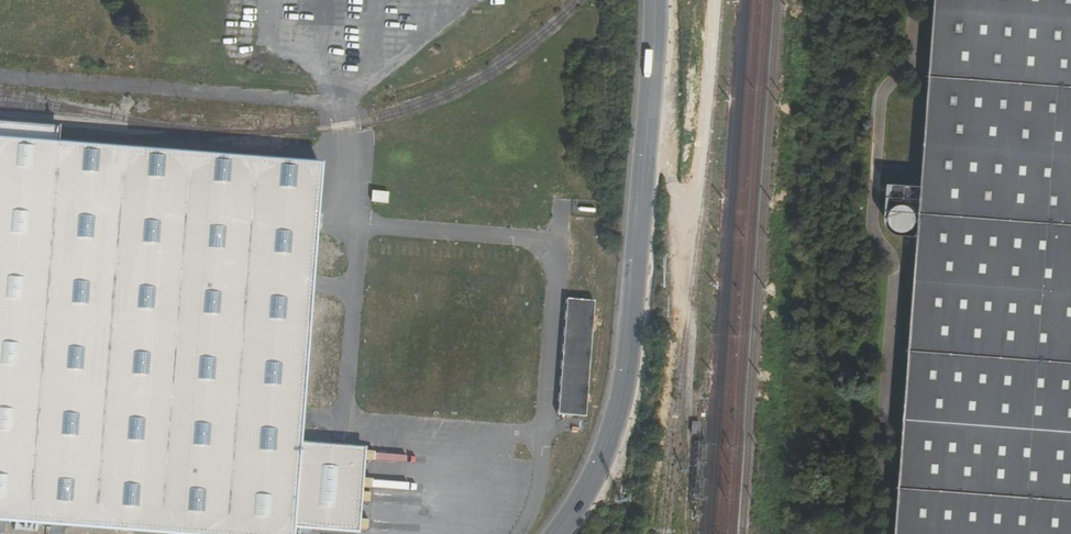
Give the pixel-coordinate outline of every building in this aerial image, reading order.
[(909,533),(1070,533),(1070,0),(940,0),(909,533)] [(55,138),(56,123),(0,119),(0,134),(55,138)] [(55,138),(0,134),(0,519),(195,533),(291,533),(292,525),(353,531),(362,446),(298,442),(319,159),(55,138)] [(360,216),(374,219),(376,209),(361,207),(360,216)] [(596,302),(567,299),(556,416),(584,418),(596,302)]
